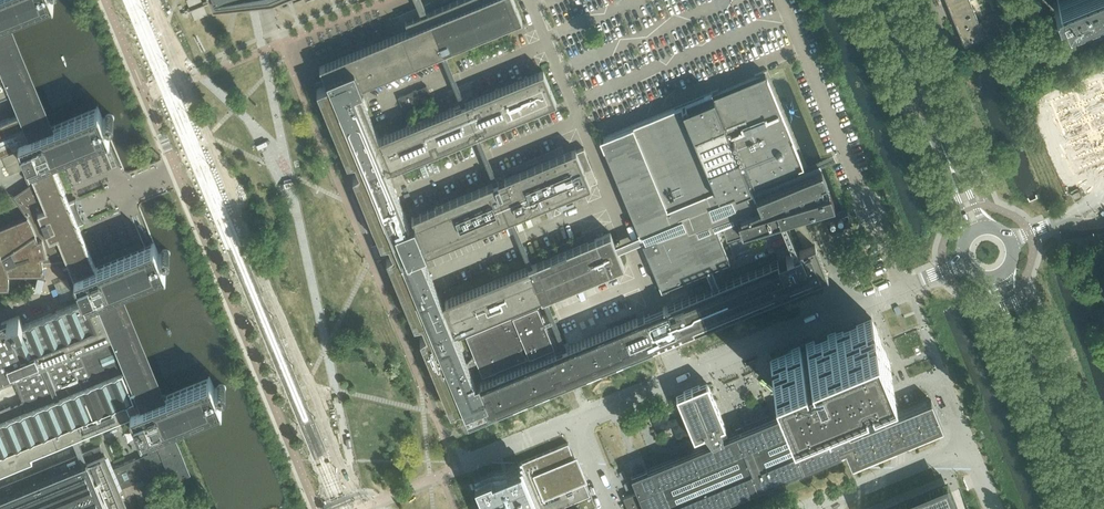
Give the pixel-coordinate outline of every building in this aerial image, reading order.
[(33,460),(32,458),(31,456),(73,439),(74,441),(76,446),(78,451),(79,453),(71,456),(67,458),(8,482),(0,486),(0,508),(128,508),(119,488),(128,485),(168,468),(170,473),(171,476),(172,479),(176,478),(176,477),(187,473),(191,471),(172,425),(178,422),(179,422),(220,405),(222,405),(217,393),(219,393),(220,393),(221,393),(222,393),(223,393),(224,393),(225,392),(226,391),(226,390),(226,389),(226,388),(226,387),(226,386),(225,386),(224,385),(223,385),(222,384),(221,384),(220,385),(219,385),(219,386),(218,386),(218,387),(217,388),(215,389),(210,377),(209,378),(209,379),(161,399),(115,290),(164,270),(166,270),(161,258),(163,257),(164,257),(165,257),(165,258),(166,258),(166,257),(167,257),(168,257),(169,256),(169,255),(170,255),(170,254),(170,253),(170,252),(170,251),(169,251),(169,250),(168,250),(168,249),(167,249),(166,249),(165,249),(164,249),(163,249),(163,250),(162,250),(162,251),(161,252),(159,253),(154,242),(153,242),(153,244),(145,247),(97,267),(89,250),(83,236),(78,224),(81,222),(84,221),(85,221),(85,222),(86,221),(85,221),(85,220),(84,219),(82,216),(81,213),(79,210),(78,207),(77,204),(77,201),(77,200),(77,199),(76,199),(76,198),(76,199),(69,202),(52,158),(99,138),(100,138),(105,136),(108,135),(109,136),(110,136),(110,135),(105,123),(107,122),(108,122),(108,123),(109,123),(110,123),(111,123),(112,123),(112,122),(113,122),(113,121),(114,121),(114,120),(114,119),(114,118),(114,117),(114,116),(113,116),(113,115),(112,115),(111,114),(110,114),(109,114),(108,114),(108,115),(107,115),(107,116),(106,116),(106,117),(106,118),(105,118),(103,119),(99,108),(97,109),(98,110),(49,130),(4,21),(53,1),(54,1),(54,0),(0,0),(0,65),(11,93),(19,113),(15,114),(10,117),(0,121),(0,152),(20,144),(20,146),(21,146),(22,149),(26,159),(26,160),(27,162),(27,163),(29,166),(31,171),(25,173),(25,174),(27,173),(30,179),(27,180),(28,180),(28,181),(34,178),(37,186),(31,190),(17,200),(13,195),(15,198),(18,202),(20,205),(22,208),(25,211),(27,215),(27,216),(28,216),(28,217),(29,218),(0,230),(0,285),(5,285),(8,285),(8,286),(8,287),(9,287),(9,279),(9,278),(9,277),(9,275),(9,274),(9,273),(8,272),(39,271),(42,271),(42,273),(43,273),(43,272),(43,271),(43,269),(43,268),(43,267),(43,266),(43,265),(43,264),(43,263),(43,262),(43,261),(43,260),(67,258),(69,262),(69,263),(70,265),(64,268),(66,267),(69,274),(67,275),(73,273),(76,281),(77,281),(78,284),(79,287),(80,290),(82,294),(83,297),(83,298),(84,299),(65,307),(64,307),(51,312),(50,313),(23,324),(19,315),(2,322),(0,323),(0,382),(8,379),(13,376),(24,401),(24,402),(20,404),(12,407),(11,406),(0,410),(0,473),(33,460)] [(521,19),(514,0),(456,0),(412,18),(405,21),(409,29),(319,66),(326,83),(317,87),(347,161),(355,160),(359,171),(353,175),(380,241),(388,239),(390,244),(393,250),(386,254),(414,323),(422,322),(426,333),(420,337),(450,410),(460,406),(468,424),(569,382),(568,381),(578,377),(579,378),(658,346),(658,345),(667,342),(676,338),(664,308),(654,311),(645,315),(640,317),(476,384),(455,333),(622,264),(617,251),(614,244),(610,233),(603,236),(442,302),(422,254),(591,185),(590,183),(593,182),(597,180),(584,147),(576,150),(576,149),(407,218),(388,171),(556,101),(543,71),(375,140),(353,88),(521,19)] [(417,1),(423,14),(428,12),(423,0),(417,0),(417,1)] [(952,14),(958,30),(979,22),(970,0),(952,0),(956,12),(952,14)] [(1052,2),(1056,12),(1062,10),(1063,13),(1061,14),(1062,18),(1065,17),(1066,20),(1081,14),(1083,19),(1103,11),(1103,0),(1057,0),(1052,2)] [(1002,8),(992,13),(995,18),(1005,14),(1002,8)] [(992,13),(986,15),(988,21),(995,18),(992,13)] [(979,22),(958,30),(964,44),(985,35),(979,22)] [(11,93),(0,65),(0,97),(11,93)] [(648,256),(647,257),(650,264),(649,265),(652,272),(653,272),(660,288),(668,284),(703,270),(706,268),(714,286),(718,285),(710,267),(715,265),(729,259),(720,236),(725,233),(726,236),(734,234),(777,220),(780,219),(785,218),(786,217),(800,212),(801,212),(803,211),(805,210),(807,210),(808,209),(816,207),(824,204),(828,203),(834,201),(833,199),(829,189),(827,190),(824,190),(821,182),(823,181),(826,180),(821,168),(814,171),(810,173),(809,173),(808,174),(806,174),(792,180),(755,196),(750,185),(798,165),(802,163),(765,73),(720,91),(719,89),(660,113),(604,136),(599,138),(639,234),(625,240),(614,244),(617,251),(628,246),(642,240),(648,256)] [(1050,102),(1078,170),(1103,160),(1103,90),(1100,81),(1050,102)] [(398,96),(403,108),(431,96),(426,85),(398,96)] [(828,203),(824,204),(829,216),(833,214),(828,203)] [(847,210),(826,218),(828,222),(830,228),(851,219),(847,210)] [(793,254),(786,257),(787,257),(779,261),(779,260),(778,260),(768,264),(727,281),(718,285),(714,286),(685,298),(682,300),(664,307),(664,308),(676,338),(681,336),(773,298),(787,292),(791,302),(800,298),(817,291),(818,292),(819,292),(819,293),(820,293),(821,293),(822,293),(822,292),(823,292),(824,291),(824,290),(824,289),(824,288),(825,288),(821,278),(828,275),(825,268),(824,266),(818,251),(815,245),(800,251),(800,252),(799,252),(785,218),(780,219),(795,254),(794,254),(793,254)] [(838,225),(833,227),(836,235),(841,233),(838,225)] [(538,304),(466,334),(483,375),(547,348),(554,345),(538,304)] [(832,384),(845,379),(861,372),(860,370),(866,368),(867,370),(889,361),(871,317),(827,335),(814,340),(806,344),(807,346),(804,348),(801,349),(800,346),(770,358),(770,359),(771,360),(788,402),(792,401),(809,394),(820,390),(832,384)] [(943,427),(931,399),(895,414),(895,415),(885,419),(849,433),(848,431),(849,431),(843,416),(839,407),(825,414),(818,398),(812,401),(809,394),(792,401),(795,408),(782,413),(781,411),(743,427),(742,425),(735,428),(737,432),(724,438),(722,433),(727,430),(725,425),(725,424),(708,384),(707,381),(700,384),(683,391),(676,394),(694,437),(697,436),(699,441),(705,439),(707,444),(697,449),(689,452),(648,468),(647,467),(646,467),(647,469),(643,471),(642,467),(638,469),(635,470),(637,474),(633,475),(632,473),(631,473),(632,475),(631,475),(635,484),(636,487),(637,488),(638,491),(637,491),(625,496),(624,497),(629,508),(701,508),(825,458),(841,452),(840,451),(845,450),(851,465),(896,446),(896,445),(906,441),(906,442),(943,427)] [(554,508),(590,494),(583,479),(581,480),(572,458),(574,457),(568,442),(477,480),(489,508),(554,508)] [(892,508),(955,508),(946,487),(892,508)]
